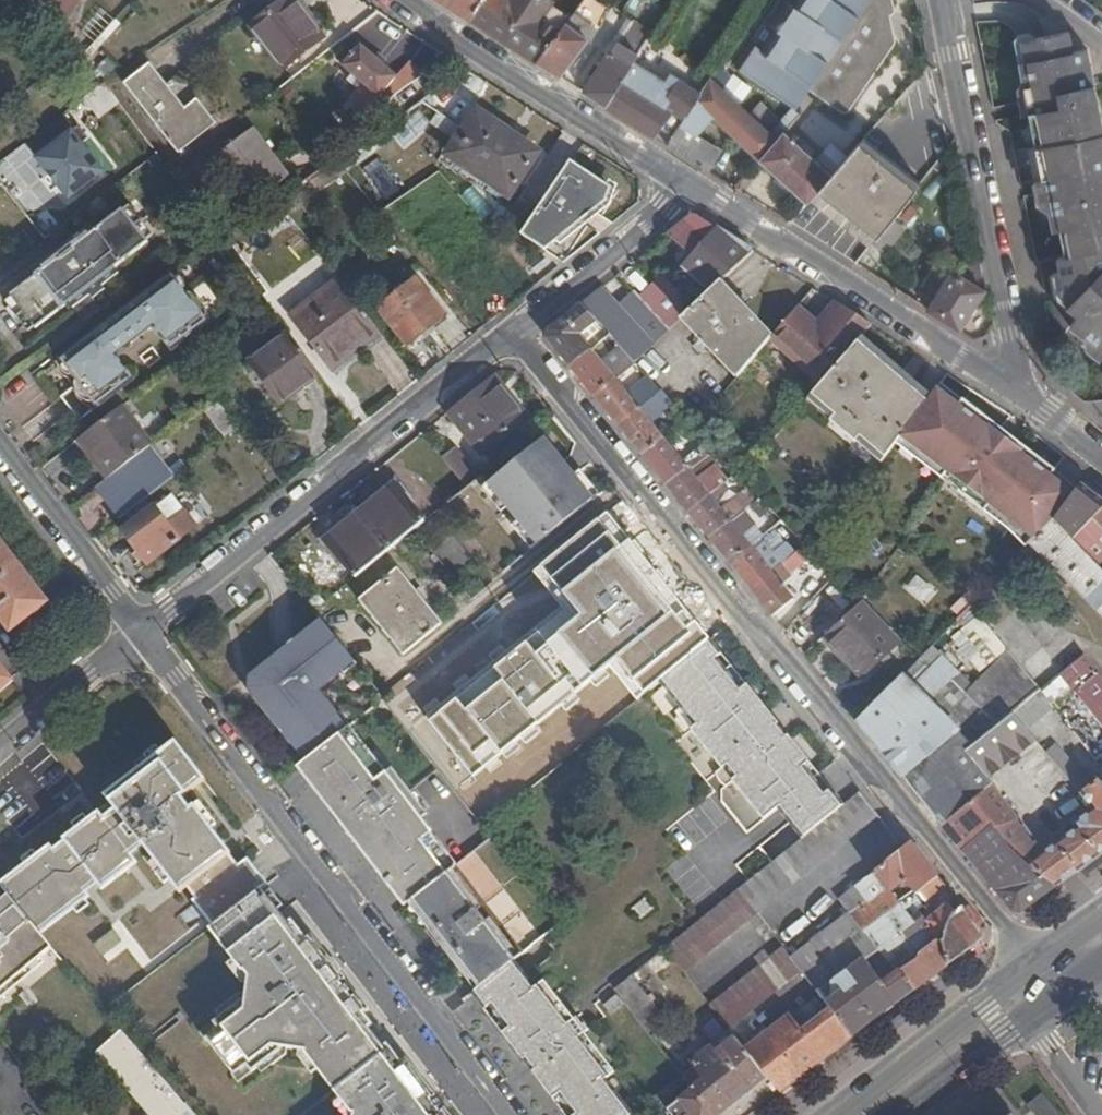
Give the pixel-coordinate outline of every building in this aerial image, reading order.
[(35,7),(41,15),(51,29),(57,19),(68,26),(84,0),(39,0),(35,7)] [(323,34),(297,0),(282,0),(256,20),(287,61),(323,34)] [(472,17),(483,0),(445,0),(472,17)] [(472,17),(538,60),(562,29),(545,18),(554,3),(549,0),(483,0),(472,17)] [(562,29),(538,60),(562,75),(591,38),(588,36),(611,7),(603,0),(585,0),(576,12),(562,29)] [(774,14),(782,20),(768,40),(759,35),(743,59),(785,90),(800,67),(811,74),(809,78),(844,102),(850,104),(854,104),(857,102),(860,99),(901,37),(903,33),(903,30),(902,26),(901,23),(899,22),(896,6),(899,5),(901,4),(903,2),(903,0),(783,0),(774,14)] [(113,21),(100,10),(65,49),(69,55),(75,62),(96,39),(113,21)] [(614,51),(612,49),(584,89),(606,103),(637,55),(653,31),(636,19),(614,51)] [(1091,48),(1077,51),(1073,31),(1023,42),(1027,61),(1021,62),(1026,84),(1021,92),(1026,116),(1031,115),(1043,179),(1038,180),(1044,206),(1051,213),(1055,232),(1069,230),(1074,256),(1061,259),(1070,307),(1080,315),(1071,326),(1086,338),(1088,347),(1101,358),(1101,104),(1091,48)] [(103,45),(96,39),(75,62),(80,70),(103,45)] [(366,109),(383,91),(391,99),(427,73),(411,59),(398,74),(362,41),(344,61),(355,71),(351,76),(360,84),(351,96),(366,109)] [(669,76),(637,55),(606,103),(655,134),(672,108),(684,115),(702,89),(673,70),(669,76)] [(196,101),(184,110),(149,65),(126,83),(178,149),(213,123),(196,101)] [(711,73),(702,89),(684,115),(666,141),(709,168),(723,147),(698,130),(711,116),(759,158),(784,128),(799,110),(794,105),(781,115),(761,97),(753,105),(749,109),(741,102),(711,73)] [(431,124),(415,103),(382,128),(398,149),(431,124)] [(509,192),(538,149),(478,109),(449,151),(509,192)] [(64,113),(28,141),(72,198),(106,172),(84,143),(90,139),(81,126),(77,129),(64,113)] [(123,131),(135,148),(148,138),(136,121),(123,131)] [(253,202),(290,175),(256,128),(218,155),(253,202)] [(810,197),(832,173),(784,128),(759,158),(808,200),(810,197)] [(832,173),(810,197),(870,245),(874,241),(889,221),(917,187),(883,158),(862,140),(832,173)] [(362,155),(371,148),(367,142),(358,150),(362,155)] [(351,169),(342,157),(312,179),(321,191),(351,169)] [(539,207),(522,195),(505,221),(546,248),(582,219),(573,213),(582,202),(593,209),(605,200),(611,185),(571,158),(539,207)] [(381,196),(395,186),(377,160),(362,170),(381,196)] [(321,191),(312,179),(282,200),(292,213),(321,191)] [(12,295),(37,328),(71,303),(78,311),(87,304),(74,287),(81,281),(94,299),(107,289),(104,286),(121,273),(117,268),(151,242),(125,209),(91,235),(87,229),(42,264),(46,269),(12,295)] [(694,255),(685,266),(712,290),(723,280),(755,250),(702,215),(691,215),(672,230),(694,255)] [(903,233),(889,221),(874,241),(887,252),(903,233)] [(0,275),(0,294),(30,272),(22,260),(0,275)] [(982,262),(952,270),(929,307),(961,327),(987,286),(982,262)] [(629,295),(619,304),(654,344),(681,319),(694,307),(665,274),(641,294),(621,271),(614,277),(629,295)] [(174,272),(59,360),(78,385),(97,409),(137,378),(119,354),(159,324),(178,348),(212,322),(174,272)] [(417,280),(400,293),(429,330),(446,317),(417,280)] [(697,354),(706,346),(735,379),(773,334),(723,280),(712,290),(694,307),(681,319),(700,340),(691,348),(697,354)] [(300,322),(339,373),(386,337),(347,286),(300,322)] [(603,286),(583,302),(611,332),(616,337),(637,360),(654,344),(619,304),(603,286)] [(380,309),(409,346),(429,330),(400,293),(380,309)] [(611,332),(583,302),(549,329),(550,339),(571,365),(593,347),(603,339),(611,332)] [(794,309),(773,334),(824,379),(857,341),(871,325),(840,304),(818,330),(794,309)] [(250,365),(280,404),(322,373),(292,332),(250,365)] [(603,339),(607,344),(616,337),(611,332),(603,339)] [(857,442),(862,436),(886,457),(928,401),(857,341),(824,379),(812,393),(835,413),(831,419),(857,442)] [(593,347),(571,365),(595,395),(617,376),(593,347)] [(526,415),(494,374),(452,407),(485,448),(526,415)] [(595,395),(620,425),(663,389),(652,376),(630,393),(617,376),(595,395)] [(904,484),(885,504),(980,595),(1009,566),(1014,560),(1017,558),(1013,553),(1049,516),(1074,489),(941,383),(928,401),(886,457),(882,462),(904,484)] [(78,385),(66,395),(84,419),(97,409),(78,385)] [(620,425),(643,454),(665,436),(651,420),(674,401),(668,394),(663,389),(620,425)] [(218,395),(204,406),(228,438),(243,426),(218,395)] [(154,444),(124,406),(79,440),(109,479),(151,446),(154,444)] [(481,474),(466,486),(438,509),(493,578),(599,492),(550,432),(498,474),(491,466),(481,474)] [(665,436),(643,454),(667,483),(707,451),(715,445),(708,438),(682,459),(665,436)] [(459,445),(443,457),(466,486),(481,474),(476,467),(459,445)] [(168,468),(151,446),(109,479),(98,487),(122,519),(137,508),(163,488),(183,473),(175,463),(168,468)] [(707,451),(667,483),(688,510),(729,477),(707,451)] [(729,477),(688,510),(710,536),(731,519),(723,508),(742,492),(750,503),(752,502),(761,495),(742,474),(738,470),(729,477)] [(397,481),(327,537),(357,575),(417,526),(426,519),(397,481)] [(169,497),(163,488),(137,508),(144,516),(157,506),(169,497)] [(1049,516),(1054,519),(1073,539),(1101,510),(1101,506),(1091,496),(1087,500),(1074,489),(1049,516)] [(761,495),(752,502),(773,526),(783,519),(761,495)] [(151,562),(182,539),(157,506),(144,516),(126,530),(151,562)] [(744,508),(731,519),(710,536),(730,561),(752,544),(746,536),(759,526),(744,508)] [(1073,539),(1098,565),(1101,561),(1101,510),(1073,539)] [(624,535),(606,512),(497,601),(515,624),(624,535)] [(752,544),(730,561),(752,588),(773,570),(781,564),(806,544),(783,519),(773,526),(789,544),(766,562),(752,544)] [(1041,554),(1101,614),(1101,569),(1098,565),(1073,539),(1054,519),(1017,558),(1014,560),(1023,570),(1041,554)] [(13,633),(52,602),(0,536),(0,616),(13,633)] [(814,553),(806,544),(781,564),(788,573),(814,553)] [(405,649),(443,619),(397,561),(359,592),(405,649)] [(773,570),(752,588),(774,615),(795,598),(773,570)] [(843,599),(841,601),(850,612),(858,602),(834,575),(828,581),(843,599)] [(913,576),(903,590),(924,604),(934,590),(913,576)] [(846,616),(829,592),(784,628),(804,653),(827,633),(846,616)] [(846,616),(827,633),(839,645),(847,653),(860,667),(895,631),(862,598),(858,602),(850,612),(846,616)] [(668,605),(632,634),(664,676),(700,646),(668,605)] [(951,638),(976,670),(1003,648),(978,616),(951,638)] [(250,692),(253,696),(305,760),(348,727),(321,694),(358,665),(322,620),(255,673),(249,678),(250,692)] [(718,768),(716,771),(715,773),(715,775),(715,776),(716,779),(719,781),(721,784),(723,785),(725,785),(727,785),(733,780),(763,820),(777,808),(788,822),(800,838),(843,803),(830,788),(824,793),(813,779),(820,774),(732,664),(728,667),(719,656),(724,652),(712,637),(700,646),(664,676),(661,678),(697,725),(693,729),(721,765),(718,768)] [(1042,645),(1018,665),(1040,688),(1062,670),(1042,645)] [(930,661),(923,654),(858,719),(904,777),(958,731),(964,737),(972,745),(1010,713),(1040,688),(1018,665),(1008,654),(973,688),(939,653),(930,661)] [(476,658),(436,690),(467,729),(508,697),(476,658)] [(17,682),(0,661),(0,696),(17,682)] [(1097,670),(1075,688),(1101,725),(1101,677),(1097,670)] [(1035,740),(1010,713),(972,745),(965,751),(988,779),(1035,740)] [(525,718),(484,750),(518,794),(559,761),(525,718)] [(351,726),(348,727),(305,760),(298,764),(317,789),(323,786),(351,823),(361,817),(370,830),(362,837),(375,855),(370,859),(405,905),(412,899),(444,874),(458,864),(351,726)] [(958,731),(904,777),(963,849),(992,825),(994,828),(1021,820),(988,779),(965,751),(957,743),(964,737),(958,731)] [(964,737),(957,743),(965,751),(972,745),(964,737)] [(56,851),(52,846),(3,885),(8,892),(42,932),(90,895),(85,889),(98,879),(104,885),(128,866),(119,853),(127,846),(134,854),(145,845),(181,890),(187,885),(199,900),(196,902),(215,924),(262,888),(267,884),(249,860),(236,869),(227,857),(231,854),(196,807),(192,808),(183,797),(206,778),(178,741),(109,796),(118,808),(106,817),(101,811),(67,838),(69,840),(56,851)] [(1052,743),(1044,750),(1058,766),(1066,759),(1052,743)] [(1085,761),(1075,769),(1089,785),(1097,778),(1085,761)] [(1069,762),(1060,769),(1067,776),(1081,791),(1089,785),(1075,769),(1069,762)] [(1045,851),(1021,820),(994,828),(1011,849),(1056,884),(1101,851),(1101,784),(1097,778),(1089,785),(1081,791),(1092,807),(1068,825),(1072,831),(1045,851)] [(859,793),(740,891),(756,912),(876,814),(859,793)] [(992,825),(963,849),(1015,914),(1056,884),(1011,849),(994,828),(992,825)] [(911,841),(903,848),(873,871),(889,891),(899,884),(902,887),(907,883),(912,889),(916,894),(918,892),(938,876),(911,841)] [(897,900),(889,891),(873,871),(855,885),(866,898),(852,910),(880,945),(899,968),(916,989),(981,939),(983,930),(954,895),(941,906),(936,899),(949,888),(938,876),(918,892),(930,908),(921,916),(910,916),(897,900)] [(444,874),(412,899),(479,988),(512,963),(444,874)] [(246,970),(252,973),(250,997),(247,997),(217,1018),(222,1024),(209,1033),(236,1072),(249,1062),(253,1069),(283,1049),(284,1047),(308,1050),(307,1053),(327,1078),(379,1038),(370,1027),(374,1024),(295,923),(291,926),(262,888),(215,924),(210,928),(244,971),(246,970)] [(916,894),(912,889),(906,894),(910,899),(916,894)] [(756,912),(740,891),(665,951),(682,972),(756,912)] [(54,947),(42,932),(8,892),(0,899),(0,992),(54,947)] [(880,945),(852,910),(791,957),(801,970),(818,992),(828,985),(837,978),(865,956),(880,945)] [(772,956),(789,979),(801,970),(791,957),(783,947),(772,956)] [(828,985),(818,992),(832,1010),(853,1037),(916,989),(899,968),(885,979),(865,956),(837,978),(845,988),(835,995),(828,985)] [(502,1035),(553,1100),(559,1095),(574,1114),(630,1114),(632,1114),(605,1080),(615,1072),(586,1035),(590,1032),(578,1017),(575,1019),(555,993),(546,982),(537,989),(527,976),(515,961),(512,963),(479,988),(472,994),(481,1005),(487,1002),(508,1030),(502,1035)] [(777,987),(760,964),(708,1005),(726,1028),(777,987)] [(631,976),(614,989),(646,1030),(658,1021),(663,1017),(631,976)] [(615,997),(603,1007),(610,1015),(622,1006),(615,997)] [(800,1034),(786,1016),(743,1049),(778,1094),(853,1037),(832,1010),(800,1034)] [(658,1021),(646,1030),(655,1042),(666,1033),(658,1021)] [(186,1103),(126,1031),(98,1055),(149,1114),(196,1114),(186,1103)] [(675,1097),(673,1095),(662,1104),(670,1114),(750,1114),(778,1094),(743,1049),(728,1031),(689,1062),(693,1067),(700,1077),(689,1086),(675,1097)] [(336,1089),(354,1112),(357,1113),(356,1114),(443,1114),(392,1047),(388,1050),(387,1049),(336,1089)] [(693,1067),(681,1076),(689,1086),(700,1077),(693,1067)] [(25,1089),(46,1114),(59,1114),(62,1113),(49,1097),(35,1080),(25,1089)] [(677,1087),(673,1082),(656,1096),(662,1104),(673,1095),(671,1093),(677,1087)] [(1037,1114),(1038,1114),(1061,1114),(1051,1103),(1037,1114)]
